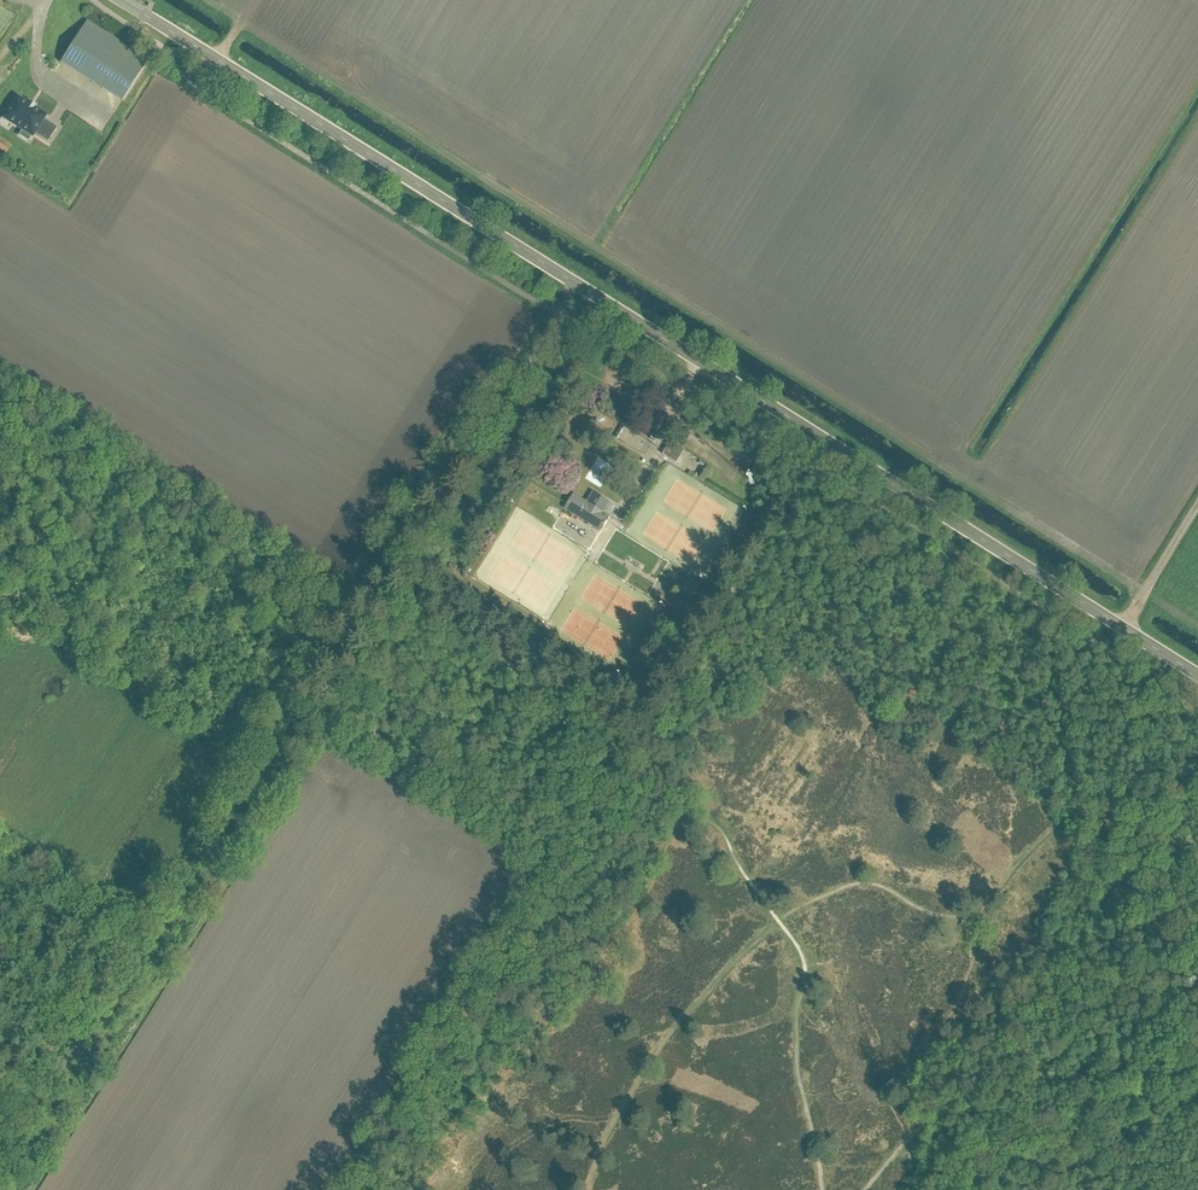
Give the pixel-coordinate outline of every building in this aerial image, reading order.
[(149,59),(87,22),(61,65),(123,102),(149,59)] [(25,128),(48,142),(57,127),(43,118),(45,115),(34,108),(36,105),(30,101),(28,104),(17,97),(4,117),(24,130),(25,128)] [(677,464),(686,450),(672,441),(663,455),(677,464)] [(629,450),(618,459),(625,466),(635,458),(629,450)] [(762,482),(766,476),(755,469),(751,475),(762,482)] [(612,503),(592,492),(586,502),(574,494),(565,510),(602,532),(611,516),(606,513),(612,503)] [(547,520),(557,527),(561,519),(551,513),(547,520)]
